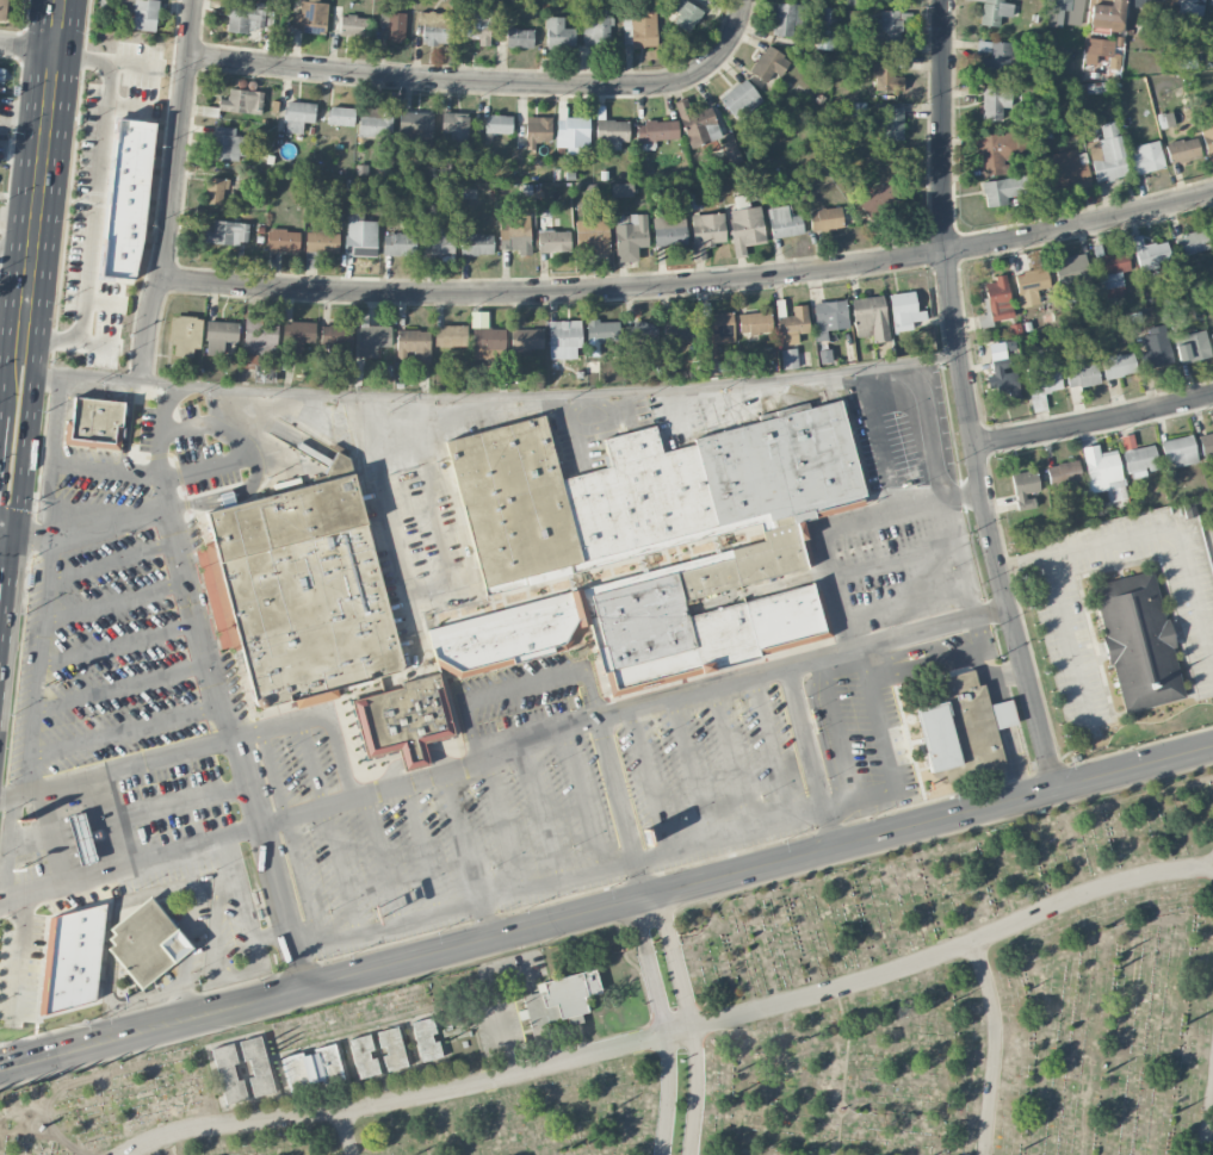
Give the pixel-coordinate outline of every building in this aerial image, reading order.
[(159,1),(153,0),(121,0),(119,10),(133,12),(131,29),(155,32),(159,1)] [(690,33),(704,12),(685,0),(679,0),(673,10),(679,14),(673,22),(690,33)] [(980,25),(999,27),(1000,16),(1012,17),(1014,4),(1002,2),(1002,0),(983,0),(980,25)] [(1046,22),(1079,26),(1082,0),(1049,0),(1046,22)] [(1121,31),(1124,0),(1110,0),(1110,5),(1091,4),(1088,28),(1121,31)] [(1178,4),(1177,15),(1202,16),(1203,0),(1171,0),(1171,4),(1178,4)] [(805,4),(775,3),(774,35),(793,36),(793,25),(805,26),(805,4)] [(272,9),(227,7),(226,29),(271,31),(272,9)] [(835,8),(820,7),(818,49),(833,49),(835,8)] [(464,30),(489,30),(489,10),(464,9),(464,30)] [(582,18),(583,46),(610,45),(609,9),(587,10),(587,18),(582,18)] [(879,19),(867,19),(868,44),(901,43),(899,10),(879,11),(879,19)] [(404,42),(406,12),(379,11),(378,26),(387,27),(386,41),(404,42)] [(422,44),(445,45),(446,13),(419,12),(419,24),(423,24),(422,44)] [(624,47),(656,46),(656,12),(623,13),(624,47)] [(369,17),(340,15),(339,34),(368,36),(369,17)] [(563,17),(545,17),(546,48),(574,47),(574,28),(563,28),(563,17)] [(506,47),(533,47),(533,29),(507,28),(506,47)] [(1086,36),(1083,65),(1101,67),(1100,74),(1118,77),(1123,41),(1086,36)] [(979,72),(1012,73),(1013,42),(977,41),(976,54),(980,54),(979,72)] [(781,75),(790,59),(766,45),(750,72),(767,82),(773,71),(781,75)] [(894,59),(874,59),(874,91),(904,91),(903,77),(894,77),(894,59)] [(763,101),(746,78),(719,97),(736,120),(763,101)] [(1001,121),(1002,107),(1010,107),(1011,88),(982,87),(981,120),(1001,121)] [(218,111),(262,113),(263,91),(229,89),(228,99),(218,99),(218,111)] [(712,106),(691,112),(687,98),(675,102),(687,146),(720,137),(712,106)] [(314,102),(286,101),(284,132),(303,133),(304,122),(313,122),(314,102)] [(359,136),(392,137),(393,111),(383,111),(383,107),(361,106),(359,136)] [(353,126),(354,108),(329,107),(328,125),(353,126)] [(589,148),(589,118),(566,117),(566,107),(557,107),(556,147),(566,147),(566,154),(578,154),(578,147),(589,148)] [(903,140),(903,107),(875,108),(875,141),(903,140)] [(398,144),(432,146),(433,113),(399,111),(398,144)] [(449,148),(467,148),(469,113),(441,112),(441,132),(450,133),(449,148)] [(1198,116),(1208,168),(1212,167),(1212,113),(1198,116)] [(485,137),(512,136),(512,115),(485,115),(485,137)] [(551,141),(550,117),(525,117),(525,149),(535,149),(535,141),(551,141)] [(154,122),(117,119),(101,276),(138,280),(154,122)] [(621,149),(620,142),(628,142),(628,120),(596,120),(596,140),(604,140),(604,150),(621,149)] [(635,122),(636,142),(678,141),(677,121),(635,122)] [(1117,121),(1099,124),(1101,139),(1088,141),(1094,181),(1125,176),(1117,121)] [(235,128),(213,125),(210,156),(247,160),(250,137),(234,135),(235,128)] [(982,179),(984,207),(1007,205),(1006,195),(1031,193),(1030,172),(1010,174),(1008,161),(1026,160),(1024,132),(973,136),(974,148),(980,148),(982,179)] [(1170,164),(1201,156),(1196,136),(1165,144),(1170,164)] [(1136,154),(1129,155),(1132,174),(1164,169),(1159,141),(1135,144),(1136,154)] [(1044,157),(1050,193),(1090,187),(1084,150),(1044,157)] [(204,203),(226,206),(229,180),(207,177),(204,203)] [(859,198),(870,219),(904,201),(893,181),(859,198)] [(632,183),(611,183),(611,197),(632,196),(632,183)] [(792,216),(790,205),(767,208),(772,238),(803,233),(800,214),(792,216)] [(811,232),(843,228),(841,207),(808,211),(811,232)] [(705,259),(705,245),(725,244),(724,213),(691,214),(693,259),(705,259)] [(647,214),(614,215),(616,262),(638,261),(638,247),(648,247),(647,214)] [(684,245),(683,216),(653,217),(654,246),(684,245)] [(499,249),(519,249),(519,256),(531,255),(530,217),(498,218),(499,249)] [(577,254),(609,253),(608,219),(576,220),(577,254)] [(248,245),(249,223),(213,221),(213,231),(204,231),(203,243),(248,245)] [(441,225),(422,224),(421,254),(453,255),(454,236),(441,235),(441,225)] [(338,252),(339,233),(325,233),(326,226),(307,225),(306,252),(338,252)] [(1176,236),(1182,256),(1209,248),(1204,228),(1176,236)] [(267,251),(299,252),(299,230),(267,229),(267,251)] [(570,230),(537,231),(538,255),(556,255),(556,252),(570,251),(570,230)] [(383,233),(383,255),(414,255),(415,234),(383,233)] [(492,255),(493,234),(460,234),(460,255),(492,255)] [(1137,270),(1163,268),(1162,259),(1170,258),(1168,241),(1142,244),(1141,235),(1133,236),(1137,270)] [(1056,291),(1090,287),(1086,254),(1053,257),(1056,291)] [(1040,298),(1038,290),(1050,287),(1046,267),(1024,271),(1021,260),(1011,262),(1020,303),(1040,298)] [(984,283),(991,322),(1013,317),(1004,274),(993,277),(994,281),(984,283)] [(916,312),(914,291),(889,294),(893,332),(913,329),(912,321),(925,320),(924,311),(916,312)] [(883,295),(851,299),(856,337),(871,335),(872,343),(889,340),(883,295)] [(815,341),(827,340),(827,329),(847,328),(846,300),(813,302),(815,341)] [(792,306),(793,316),(776,317),(779,345),(798,343),(797,333),(809,332),(806,305),(792,306)] [(738,313),(739,334),(770,332),(769,312),(738,313)] [(391,346),(390,325),(368,326),(368,313),(358,313),(359,358),(377,357),(377,346),(391,346)] [(192,348),(200,348),(201,317),(170,316),(169,344),(174,344),(174,356),(192,356),(192,348)] [(243,352),(276,353),(277,317),(244,316),(243,352)] [(662,320),(663,341),(696,340),(695,318),(662,320)] [(548,321),(549,359),(576,359),(576,348),(581,348),(580,320),(548,321)] [(223,356),(224,341),(237,342),(238,322),(206,321),(205,355),(223,356)] [(282,341),(290,342),(289,350),(303,351),(303,341),(314,342),(315,322),(283,321),(282,341)] [(586,343),(620,342),(619,321),(586,322),(586,343)] [(657,323),(625,324),(626,344),(657,343),(657,323)] [(1143,329),(1149,354),(1139,356),(1142,370),(1173,364),(1165,324),(1143,329)] [(330,349),(352,349),(352,326),(321,325),(321,344),(330,344),(330,349)] [(467,347),(467,326),(434,325),(434,346),(467,347)] [(504,328),(472,329),(473,364),(505,363),(504,328)] [(543,350),(542,329),(510,330),(511,351),(543,350)] [(397,358),(414,358),(414,363),(430,363),(429,330),(396,330),(397,358)] [(1185,334),(1187,343),(1176,345),(1180,364),(1211,357),(1205,330),(1185,334)] [(782,369),(797,368),(795,348),(780,350),(782,369)] [(1137,373),(1133,352),(1101,358),(1105,379),(1137,373)] [(256,353),(239,354),(240,368),(256,367),(256,353)] [(1015,369),(1011,370),(1008,357),(990,360),(993,375),(987,376),(990,393),(1006,390),(1008,401),(1020,399),(1015,369)] [(1058,362),(1043,364),(1042,358),(1028,360),(1032,394),(1061,390),(1058,362)] [(1096,362),(1084,365),(1083,360),(1063,364),(1069,389),(1100,382),(1096,362)] [(65,421),(64,446),(120,449),(123,400),(73,398),(72,421),(65,421)] [(480,588),(760,526),(765,547),(418,624),(452,676),(541,657),(591,624),(606,690),(831,640),(821,591),(813,592),(812,586),(686,614),(682,598),(795,573),(811,562),(802,520),(865,506),(841,400),(802,409),(803,413),(659,445),(655,426),(603,438),(610,468),(559,479),(546,417),(447,438),(480,588)] [(1203,456),(1212,454),(1212,433),(1198,436),(1203,456)] [(1197,461),(1191,434),(1159,442),(1166,469),(1197,461)] [(1117,450),(1098,453),(1097,445),(1082,447),(1089,493),(1106,490),(1108,502),(1125,499),(1117,450)] [(1158,469),(1153,445),(1123,451),(1129,479),(1147,475),(1146,471),(1158,469)] [(1081,481),(1077,460),(1046,466),(1050,487),(1081,481)] [(1034,498),(1027,498),(1027,494),(1038,493),(1037,471),(1013,472),(1015,509),(1035,508),(1034,498)] [(199,510),(348,473),(403,667),(256,710),(199,510)] [(1094,583),(1120,712),(1182,698),(1156,570),(1094,583)] [(1004,767),(996,728),(1016,724),(1011,700),(988,705),(984,684),(977,685),(974,670),(939,677),(945,703),(914,709),(928,773),(962,765),(964,776),(1004,767)] [(61,815),(75,865),(97,861),(82,809),(61,815)] [(110,927),(115,934),(105,942),(140,988),(192,948),(151,896),(110,927)] [(48,917),(40,998),(43,1013),(95,1002),(104,913),(102,905),(48,917)] [(535,983),(538,993),(523,996),(529,1026),(588,1013),(584,996),(600,992),(595,970),(535,983)] [(436,1041),(431,1017),(411,1022),(420,1061),(442,1057),(438,1040),(436,1041)] [(383,1055),(382,1055),(386,1070),(407,1064),(397,1026),(377,1032),(383,1055)] [(371,1050),(373,1050),(369,1034),(348,1039),(359,1079),(378,1074),(371,1050)] [(241,1041),(254,1097),(274,1092),(260,1036),(241,1041)] [(247,1099),(242,1079),(236,1080),(232,1064),(237,1062),(232,1043),(210,1048),(224,1105),(247,1099)] [(281,1057),(289,1091),(343,1079),(335,1045),(281,1057)]
